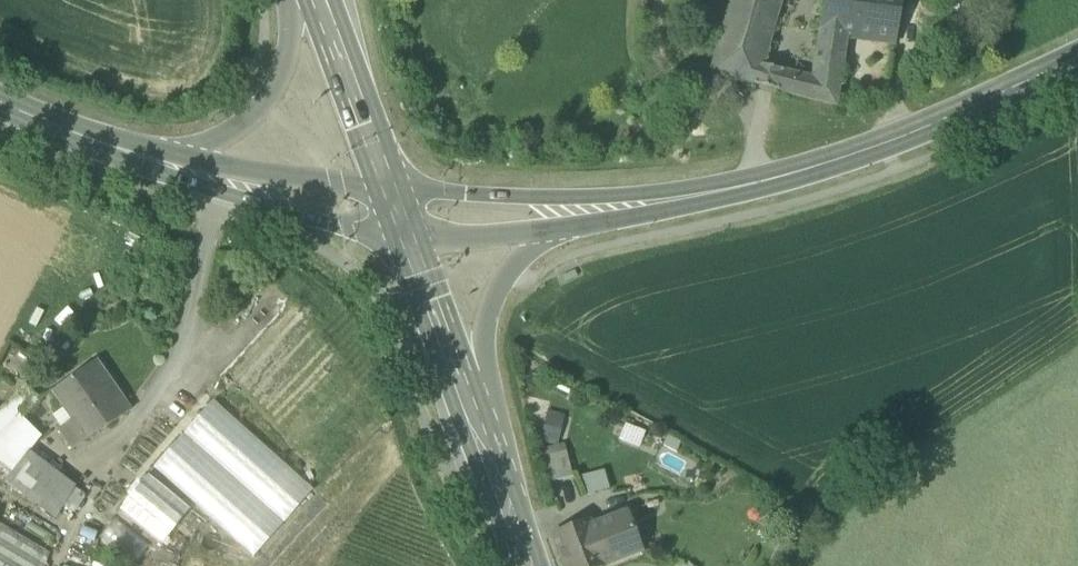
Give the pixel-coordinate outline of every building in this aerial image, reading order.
[(709,75),(710,75),(757,88),(763,67),(783,0),(731,0),(709,75)] [(851,39),(855,16),(860,17),(862,0),(824,0),(812,80),(809,101),(837,108),(847,38),(851,39)] [(860,17),(855,16),(851,39),(894,45),(895,45),(902,0),(862,0),(860,17)] [(780,72),(763,67),(757,88),(775,92),(780,72)] [(775,92),(809,101),(812,80),(780,72),(775,92)] [(52,393),(64,410),(71,420),(62,427),(59,430),(74,450),(131,410),(96,362),(52,393)] [(21,417),(39,400),(26,386),(0,412),(0,437),(21,417)] [(213,402),(184,435),(283,524),(313,491),(213,402)] [(54,417),(62,427),(71,420),(64,410),(54,417)] [(12,473),(29,452),(41,437),(21,417),(0,437),(0,463),(12,473)] [(184,435),(154,468),(253,557),(283,524),(184,435)] [(12,473),(48,500),(61,510),(62,511),(64,508),(75,489),(76,488),(29,452),(12,473)] [(540,459),(546,484),(573,478),(566,453),(540,459)] [(6,482),(42,509),(48,500),(12,473),(6,482)] [(148,476),(120,510),(162,545),(190,511),(148,476)] [(75,489),(64,508),(75,515),(87,496),(75,489)] [(56,519),(61,510),(48,500),(42,509),(56,519)] [(627,513),(590,527),(594,536),(600,553),(606,565),(607,565),(642,552),(627,513)] [(100,539),(140,565),(147,565),(159,548),(114,519),(100,539)] [(51,552),(0,522),(0,565),(46,565),(51,552)] [(564,565),(606,565),(600,553),(594,536),(590,527),(588,522),(552,536),(564,565)]
